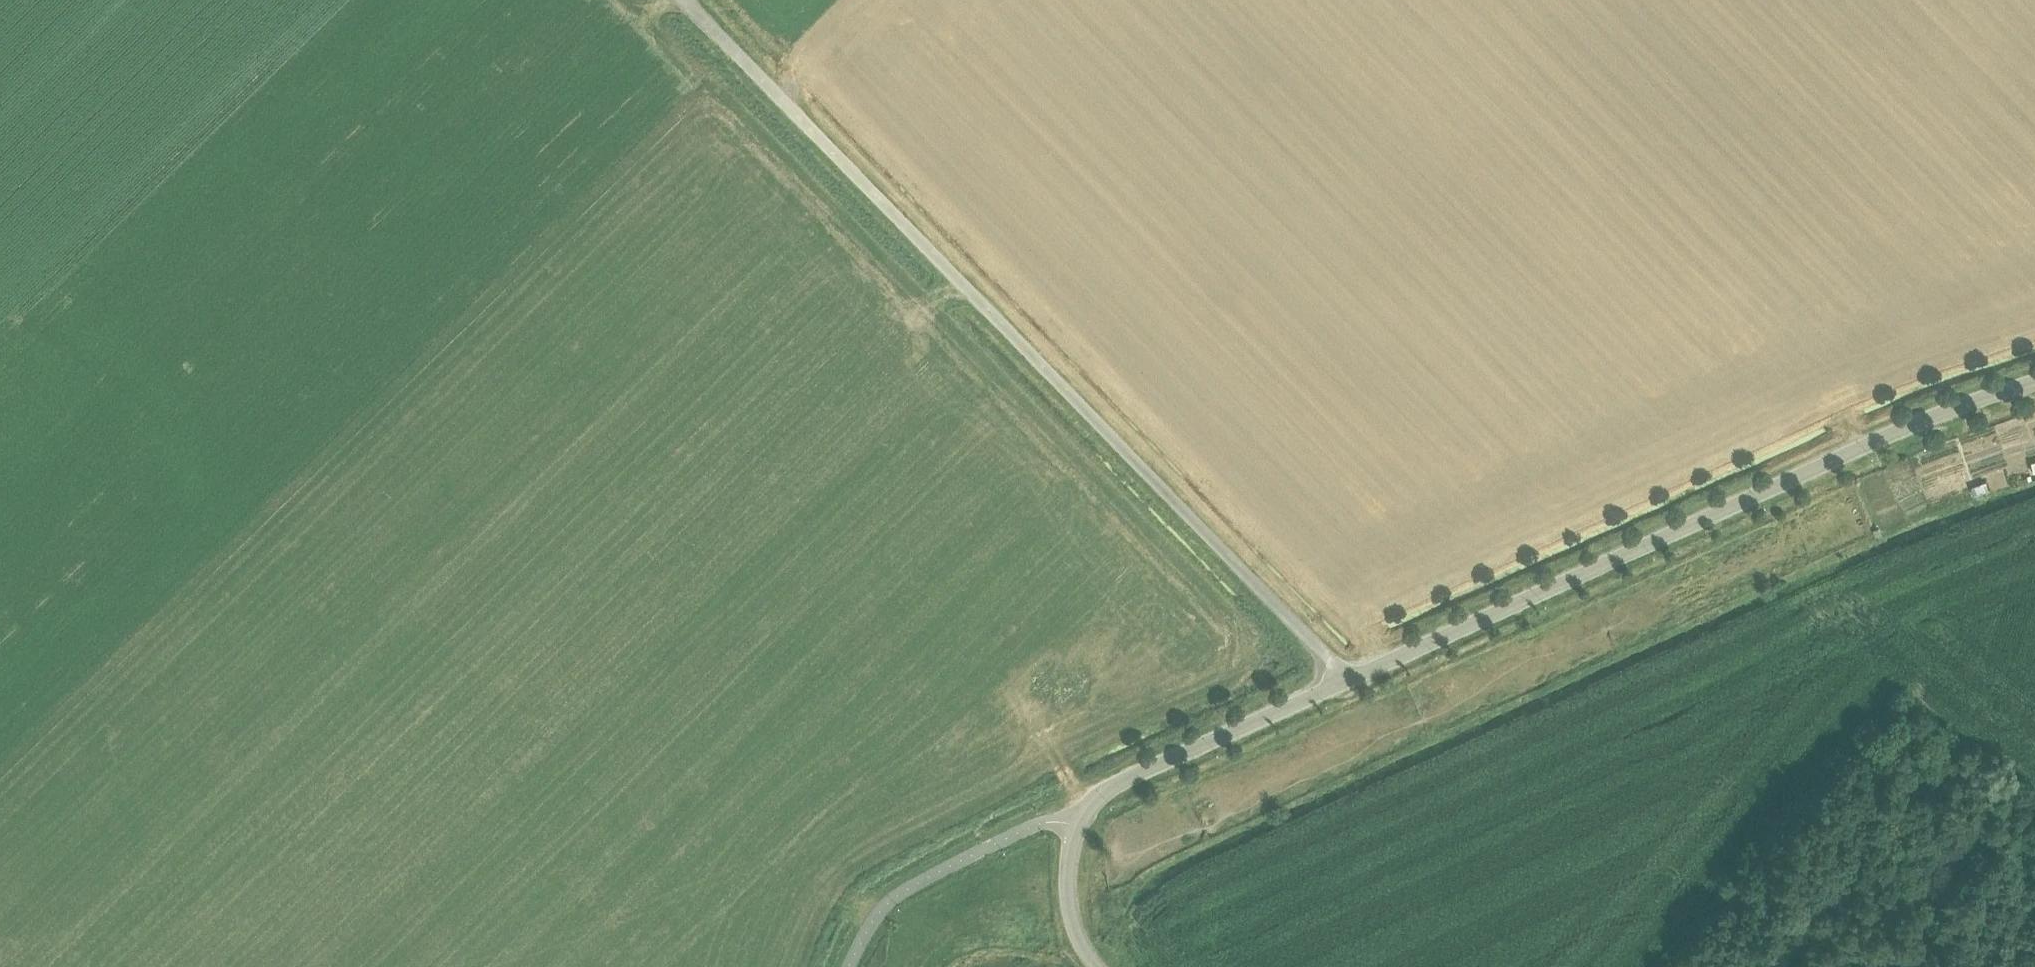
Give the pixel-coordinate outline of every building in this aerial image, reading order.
[(1986,485),(1972,490),(1975,498),(1989,493),(1986,485)] [(1205,793),(1196,797),(1205,814),(1213,810),(1205,793)]
